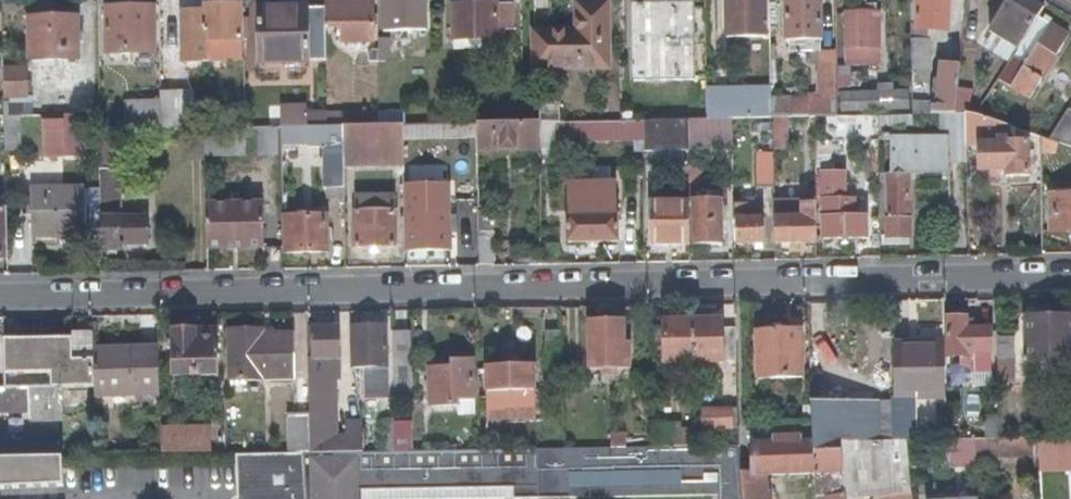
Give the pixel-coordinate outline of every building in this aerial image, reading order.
[(852,0),(837,0),(837,15),(847,15),(852,7),(852,0)] [(952,0),(918,0),(919,20),(919,30),(928,30),(940,30),(940,36),(950,35),(950,28),(953,28),(952,0)] [(1027,1),(1024,2),(1021,0),(1011,0),(1003,14),(1030,31),(1038,19),(1043,11),(1027,1)] [(767,38),(766,1),(752,1),(741,2),(728,2),(728,38),(746,38),(746,42),(748,44),(762,43),(761,38),(767,38)] [(822,43),(822,1),(787,2),(788,43),(822,43)] [(373,43),(372,2),(326,2),(327,10),(327,26),(344,26),(344,43),(373,43)] [(426,31),(425,3),(385,3),(386,32),(378,32),(379,62),(387,62),(386,56),(391,56),(391,41),(394,41),(393,31),(426,31)] [(609,70),(608,6),(577,5),(578,19),(578,34),(557,35),(536,35),(536,72),(609,70)] [(578,19),(577,5),(567,6),(568,19),(578,19)] [(513,34),(512,6),(496,7),(498,34),(513,34)] [(243,42),(243,7),(208,8),(209,13),(210,42),(243,42)] [(498,34),(496,7),(453,8),(454,42),(468,42),(468,51),(483,51),(482,42),(498,41),(498,34)] [(882,46),(882,15),(877,15),(869,15),(868,7),(852,7),(847,15),(848,34),(848,50),(848,65),(882,64),(882,46)] [(157,43),(156,8),(107,9),(108,34),(107,55),(129,55),(129,44),(157,43)] [(694,83),(693,9),(634,9),(636,84),(694,83)] [(311,63),(309,10),(258,11),(260,62),(263,65),(311,63)] [(327,63),(327,26),(327,10),(309,10),(311,63),(327,63)] [(210,42),(209,13),(184,13),(185,57),(210,57),(210,42)] [(1030,31),(1003,14),(992,32),(998,37),(1008,42),(1018,50),(1030,31)] [(79,61),(78,19),(33,20),(34,61),(79,61)] [(1031,100),(1068,37),(1038,19),(1030,31),(1018,50),(999,80),(1031,100)] [(932,72),(931,42),(928,40),(928,30),(919,30),(919,20),(913,21),(914,84),(923,84),(928,84),(928,72),(932,72)] [(557,35),(556,24),(536,24),(536,35),(557,35)] [(962,67),(963,53),(946,51),(944,65),(962,67)] [(957,115),(962,67),(944,65),(939,109),(934,109),(934,105),(923,105),(914,105),(915,116),(957,115)] [(939,109),(944,65),(939,65),(934,105),(934,109),(939,109)] [(29,99),(28,72),(6,72),(6,87),(6,99),(6,119),(21,118),(42,118),(42,113),(34,113),(34,106),(13,106),(13,100),(29,99)] [(923,105),(923,84),(914,84),(914,105),(923,105)] [(911,111),(910,94),(845,97),(845,114),(911,111)] [(734,120),(733,106),(733,96),(708,96),(709,120),(734,120)] [(839,118),(838,97),(811,99),(811,118),(817,119),(839,118)] [(100,116),(100,99),(88,100),(88,116),(100,116)] [(163,131),(163,108),(163,102),(129,103),(128,132),(163,131)] [(791,118),(791,104),(775,104),(775,105),(775,119),(791,118)] [(775,119),(775,105),(733,106),(734,120),(775,119)] [(188,124),(188,114),(175,113),(175,108),(163,108),(163,131),(175,132),(176,132),(176,125),(188,124)] [(1069,110),(1050,140),(1063,145),(1070,148),(1070,111),(1069,110)] [(380,126),(380,112),(328,112),(328,127),(345,127),(380,126)] [(406,127),(405,112),(380,112),(380,126),(406,127)] [(523,124),(523,112),(507,112),(507,124),(523,124)] [(1015,145),(1014,129),(977,115),(967,115),(968,147),(982,147),(1015,145)] [(101,132),(100,116),(88,116),(65,117),(65,122),(66,134),(101,132)] [(881,149),(881,127),(880,117),(859,118),(859,129),(870,129),(870,149),(881,149)] [(906,126),(906,117),(880,117),(881,127),(906,126)] [(21,148),(21,118),(6,119),(7,149),(21,148)] [(735,149),(734,120),(709,120),(690,121),(690,146),(690,151),(735,149)] [(645,135),(645,121),(626,122),(590,122),(590,136),(624,135),(645,135)] [(690,146),(690,121),(645,121),(645,135),(645,146),(690,146)] [(66,159),(66,134),(65,122),(44,122),(45,142),(45,159),(66,159)] [(590,136),(590,122),(552,123),(552,136),(590,136)] [(552,156),(552,136),(552,123),(541,124),(541,150),(541,156),(552,156)] [(541,150),(541,124),(523,124),(507,124),(478,125),(478,136),(478,151),(541,150)] [(478,136),(478,125),(435,126),(406,127),(406,139),(478,136)] [(406,165),(406,139),(406,127),(380,126),(345,127),(345,147),(346,166),(406,165)] [(345,147),(345,127),(328,127),(283,129),(284,149),(325,148),(345,147)] [(1060,149),(1063,145),(1050,140),(1044,138),(1044,155),(1058,155),(1061,151),(1060,149)] [(950,177),(950,143),(897,144),(897,176),(891,177),(891,185),(892,218),(887,218),(888,243),(892,246),(914,245),(912,177),(950,177)] [(1032,178),(1031,145),(1015,145),(982,147),(983,179),(1032,178)] [(346,166),(345,147),(325,148),(326,190),(347,190),(346,166)] [(777,188),(776,155),(759,155),(760,188),(777,188)] [(119,220),(118,184),(101,184),(103,220),(119,220)] [(347,201),(347,190),(326,190),(327,201),(347,201)] [(701,203),(701,190),(691,190),(691,204),(694,203),(701,203)] [(1053,191),(1053,234),(1070,233),(1070,190),(1053,191)] [(87,236),(87,191),(33,191),(34,237),(87,236)] [(596,217),(596,198),(569,199),(569,218),(596,217)] [(396,213),(396,200),(356,201),(357,213),(396,213)] [(851,218),(851,207),(851,201),(824,201),(824,218),(851,218)] [(725,245),(725,204),(723,202),(701,203),(694,203),(695,246),(725,245)] [(818,244),(819,203),(812,204),(804,204),(805,220),(791,221),(791,245),(818,244)] [(805,220),(804,204),(777,205),(777,221),(791,221),(805,220)] [(691,229),(691,206),(650,207),(651,246),(691,246),(691,229)] [(265,251),(265,207),(207,207),(207,252),(265,251)] [(865,217),(865,207),(857,207),(851,207),(851,218),(865,217)] [(752,221),(751,209),(746,209),(738,209),(738,221),(752,221)] [(8,212),(0,212),(0,261),(9,260),(8,212)] [(397,247),(396,213),(357,213),(357,248),(397,247)] [(453,252),(452,215),(449,213),(409,214),(410,253),(453,252)] [(635,243),(635,214),(617,214),(618,217),(618,243),(635,243)] [(329,253),(328,219),(326,217),(289,218),(289,253),(329,253)] [(618,243),(618,217),(596,217),(569,218),(569,244),(618,243)] [(869,240),(869,218),(865,217),(851,218),(824,218),(824,239),(826,240),(869,240)] [(149,246),(148,219),(119,220),(103,220),(103,253),(124,252),(124,247),(149,246)] [(766,246),(765,221),(752,221),(738,221),(738,247),(766,246)] [(791,245),(791,221),(777,221),(778,246),(791,245)] [(497,266),(496,239),(480,239),(480,267),(497,266)] [(993,352),(992,329),(969,329),(968,319),(946,319),(947,343),(948,357),(964,357),(964,364),(976,364),(976,353),(993,352)] [(1030,320),(1030,365),(1070,365),(1070,320),(1030,320)] [(695,363),(694,322),(666,322),(666,330),(668,363),(695,363)] [(725,362),(723,329),(724,322),(694,322),(695,363),(725,362)] [(635,370),(633,347),(627,347),(627,324),(592,325),(593,370),(606,370),(615,370),(635,370)] [(738,361),(738,328),(723,329),(725,362),(738,361)] [(390,368),(389,329),(355,329),(356,370),(390,368)] [(296,380),(295,336),(270,337),(270,330),(231,331),(232,381),(296,380)] [(340,361),(340,330),(310,330),(310,363),(312,414),(313,452),(313,455),(331,454),(331,438),(330,361),(340,361)] [(668,363),(666,330),(653,331),(655,364),(668,363)] [(564,364),(563,331),(547,331),(549,364),(564,364)] [(806,376),(804,332),(786,332),(775,332),(760,332),(762,378),(806,376)] [(218,376),(217,333),(175,333),(177,377),(218,376)] [(413,367),(412,333),(394,333),(395,367),(413,367)] [(95,351),(95,334),(74,335),(74,337),(75,361),(96,361),(95,351)] [(75,361),(74,337),(6,337),(7,376),(51,376),(51,389),(64,389),(96,389),(96,361),(75,361)] [(1015,361),(1015,338),(999,338),(1000,362),(1015,361)] [(948,395),(948,357),(947,343),(917,344),(897,345),(897,348),(897,394),(900,396),(948,395)] [(162,397),(161,349),(95,351),(96,361),(96,389),(97,398),(162,397)] [(1016,383),(1015,361),(1000,362),(1000,383),(1016,383)] [(475,400),(475,362),(451,362),(451,369),(429,369),(430,407),(459,406),(458,400),(475,400)] [(536,408),(535,367),(490,368),(489,371),(489,392),(499,391),(500,400),(500,410),(536,408)] [(615,379),(615,370),(606,370),(606,379),(615,379)] [(396,407),(395,380),(386,380),(386,390),(383,390),(383,406),(384,407),(396,407)] [(740,409),(739,383),(729,384),(730,409),(734,409),(740,409)] [(64,423),(64,389),(51,389),(33,390),(33,413),(33,423),(64,423)] [(33,390),(8,390),(0,390),(0,414),(1,414),(33,413),(33,390)] [(500,400),(499,391),(489,392),(489,398),(489,400),(500,400)] [(842,414),(842,404),(814,405),(815,413),(842,414)] [(883,443),(882,404),(842,404),(842,414),(842,443),(883,443)] [(735,429),(734,409),(730,409),(706,411),(706,431),(735,429)] [(842,443),(842,414),(815,413),(816,444),(842,443)] [(313,452),(312,414),(289,416),(290,453),(313,452)] [(1000,440),(1000,416),(988,417),(989,441),(1000,440)] [(913,443),(912,423),(894,422),(894,442),(907,443),(913,443)] [(366,454),(364,427),(349,428),(349,437),(331,438),(331,454),(366,454)] [(397,453),(396,427),(387,427),(387,453),(397,453)] [(412,452),(411,428),(410,427),(396,427),(397,453),(412,452)] [(205,454),(204,433),(166,434),(166,454),(169,455),(205,454)] [(628,448),(628,434),(615,434),(615,448),(628,448)] [(22,439),(0,438),(0,461),(22,460),(22,439)] [(816,474),(816,444),(804,445),(804,439),(782,440),(782,444),(755,446),(756,474),(756,477),(767,476),(816,474)] [(1041,457),(1039,439),(1000,440),(989,441),(977,442),(978,459),(1041,457)] [(907,443),(894,442),(883,443),(842,443),(845,473),(847,498),(872,498),(876,498),(883,498),(908,496),(913,496),(907,443)] [(978,459),(977,442),(956,442),(957,468),(978,466),(978,459)] [(845,473),(842,443),(816,444),(816,474),(845,473)] [(741,446),(698,447),(681,447),(658,447),(630,448),(634,498),(721,497),(721,498),(746,498),(744,474),(741,446)] [(630,448),(628,448),(615,448),(568,449),(548,450),(552,498),(573,498),(634,498),(630,448)] [(548,450),(503,451),(481,451),(438,453),(438,477),(439,498),(552,498),(548,450)] [(438,477),(438,453),(412,452),(397,453),(387,453),(366,454),(331,454),(313,455),(308,455),(309,498),(439,498),(438,477)] [(308,455),(240,455),(241,498),(309,498),(308,455)] [(66,486),(65,459),(22,460),(0,461),(0,489),(66,486)] [(767,476),(756,477),(756,474),(744,474),(746,498),(769,498),(767,476)]
